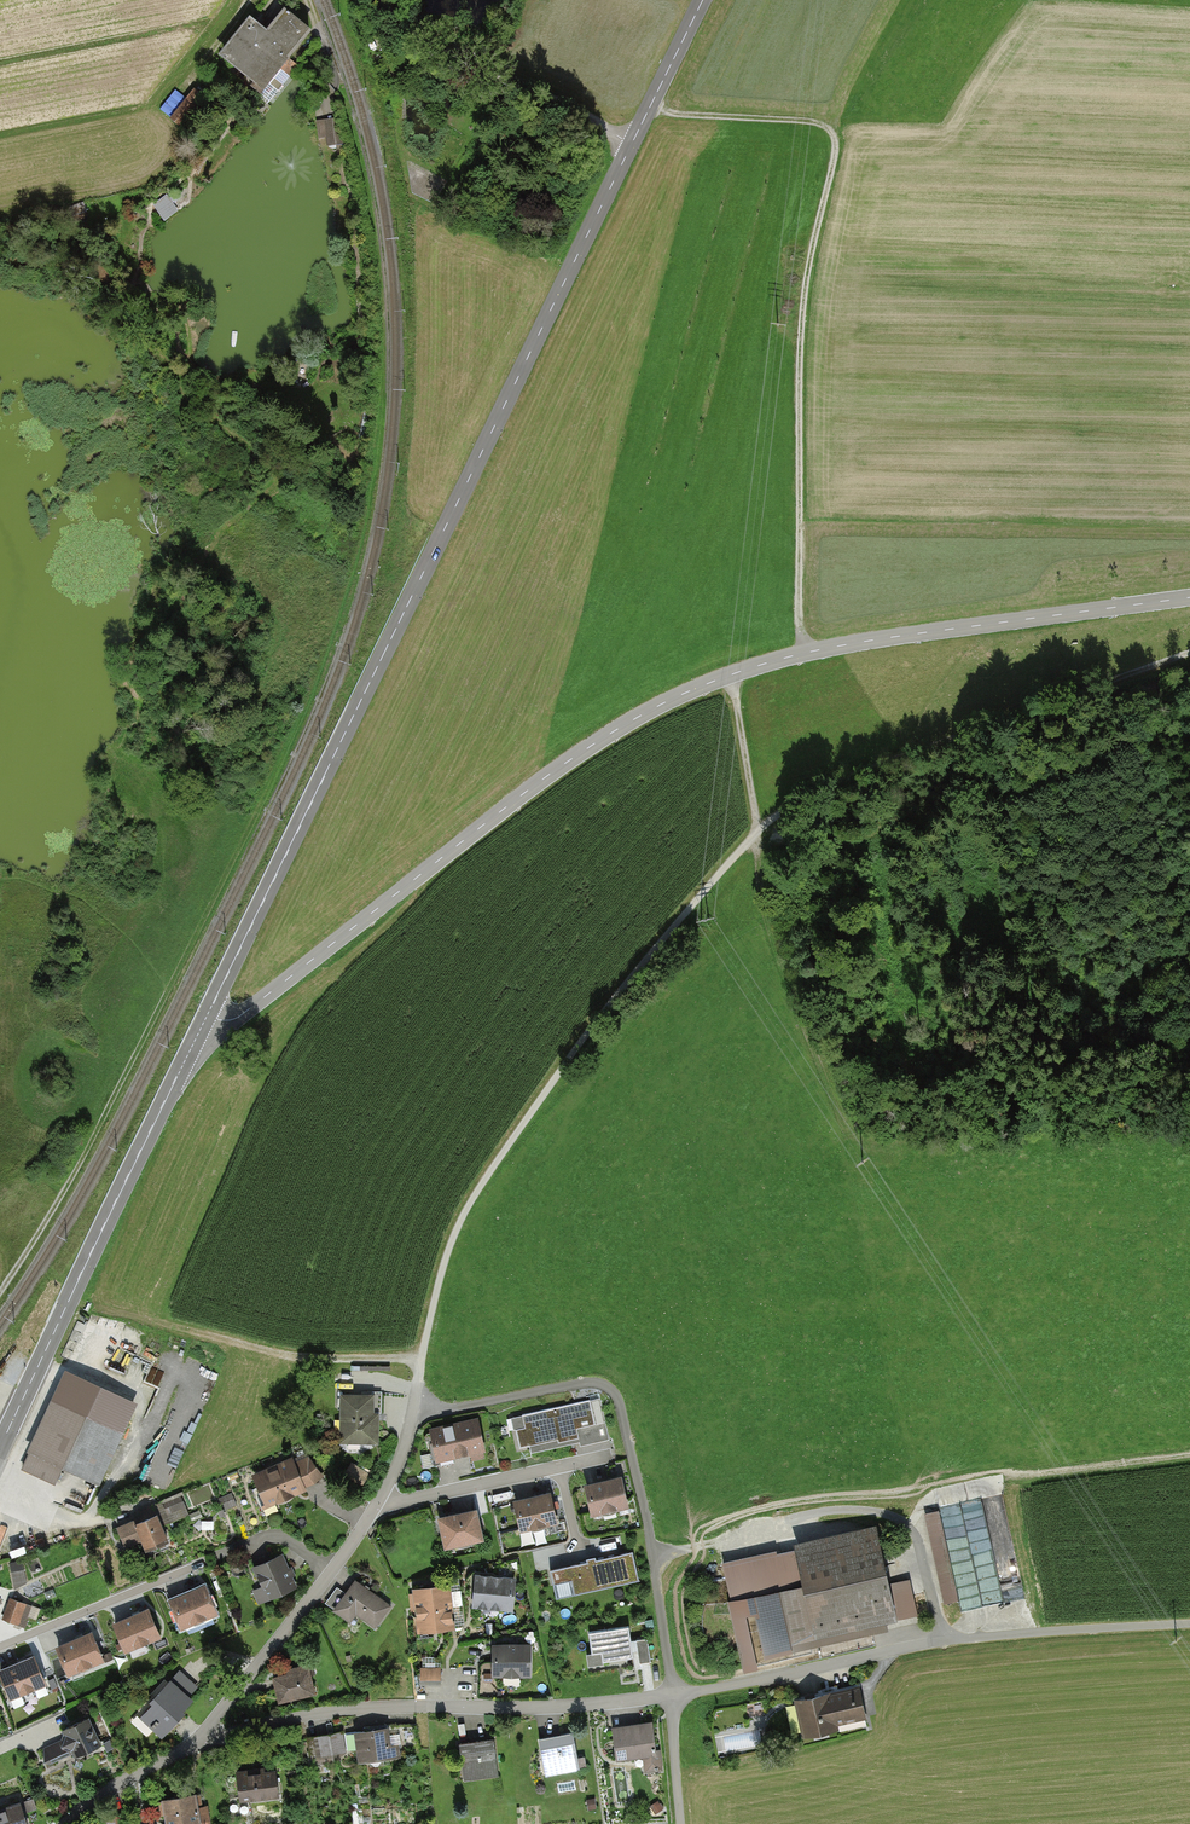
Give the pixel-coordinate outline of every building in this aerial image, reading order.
[(247,24),(224,54),(257,80),(252,86),(262,93),(259,97),(267,103),(282,85),(273,78),(280,70),(290,77),(293,73),(290,71),(296,64),(290,59),(311,33),(285,13),(264,38),(247,24)] [(317,120),(320,137),(326,135),(328,146),(344,143),(339,117),(317,120)] [(177,210),(165,196),(153,205),(164,220),(177,210)] [(131,1408),(64,1378),(24,1466),(57,1481),(64,1464),(98,1480),(131,1408)] [(385,1397),(346,1396),(344,1444),(383,1446),(385,1397)] [(522,1416),(525,1426),(515,1428),(520,1448),(558,1439),(559,1442),(579,1437),(577,1428),(595,1424),(599,1442),(611,1439),(602,1402),(590,1405),(589,1400),(522,1416)] [(433,1430),(435,1439),(430,1440),(434,1458),(482,1448),(476,1420),(433,1430)] [(265,1472),(267,1478),(258,1482),(263,1494),(258,1497),(263,1509),(304,1491),(303,1487),(310,1484),(322,1475),(308,1459),(293,1465),(291,1461),(265,1472)] [(368,1473),(353,1465),(347,1474),(362,1482),(368,1473)] [(619,1478),(587,1486),(594,1513),(626,1505),(619,1478)] [(550,1495),(515,1502),(521,1528),(555,1521),(550,1495)] [(185,1508),(180,1496),(163,1503),(168,1515),(185,1508)] [(926,1510),(943,1603),(959,1600),(961,1609),(1003,1601),(984,1499),(926,1510)] [(167,1541),(152,1505),(140,1510),(144,1520),(137,1523),(136,1520),(118,1527),(126,1546),(143,1539),(147,1549),(167,1541)] [(516,1506),(501,1508),(504,1531),(519,1529),(516,1506)] [(474,1511),(441,1518),(447,1545),(480,1537),(474,1511)] [(893,1597),(879,1530),(799,1546),(817,1636),(897,1620),(893,1597)] [(817,1636),(799,1546),(726,1563),(750,1671),(763,1668),(752,1617),(760,1615),(771,1661),(923,1626),(915,1592),(893,1597),(897,1620),(817,1636)] [(639,1580),(632,1552),(551,1570),(554,1585),(571,1581),(574,1594),(639,1580)] [(294,1586),(281,1556),(255,1567),(268,1597),(294,1586)] [(14,1585),(27,1584),(25,1560),(12,1561),(14,1585)] [(514,1580),(477,1576),(475,1603),(511,1607),(514,1580)] [(395,1606),(356,1577),(342,1596),(336,1591),(328,1602),(353,1621),(359,1613),(379,1627),(395,1606)] [(205,1587),(172,1601),(182,1626),(215,1613),(205,1587)] [(447,1588),(417,1591),(421,1627),(451,1624),(447,1588)] [(32,1606),(12,1599),(4,1619),(24,1626),(32,1606)] [(147,1610),(115,1624),(125,1649),(157,1636),(147,1610)] [(588,1632),(591,1653),(602,1651),(603,1661),(633,1657),(629,1626),(588,1632)] [(91,1634),(59,1647),(69,1673),(101,1659),(91,1634)] [(647,1638),(636,1639),(640,1663),(651,1662),(647,1638)] [(529,1645),(494,1645),(494,1673),(528,1673),(529,1645)] [(33,1658),(1,1671),(11,1696),(43,1683),(33,1658)] [(294,1669),(295,1673),(274,1678),(280,1701),(314,1692),(307,1666),(294,1669)] [(439,1669),(423,1669),(423,1684),(439,1684),(439,1669)] [(158,1698),(145,1713),(155,1722),(151,1725),(163,1736),(185,1712),(183,1710),(192,1700),(170,1680),(155,1696),(158,1698)] [(865,1716),(858,1687),(796,1701),(803,1734),(837,1726),(836,1723),(865,1716)] [(51,1762),(102,1743),(93,1719),(66,1728),(68,1736),(45,1745),(51,1762)] [(652,1723),(612,1728),(616,1760),(644,1756),(646,1771),(662,1769),(659,1748),(655,1749),(652,1723)] [(387,1728),(346,1734),(348,1750),(358,1749),(360,1761),(399,1756),(399,1750),(419,1747),(417,1729),(387,1728)] [(337,1733),(309,1737),(313,1764),(337,1760),(336,1753),(340,1752),(337,1733)] [(572,1733),(539,1739),(542,1756),(548,1755),(552,1774),(586,1767),(584,1756),(577,1758),(572,1733)] [(493,1739),(460,1743),(462,1760),(467,1760),(470,1779),(498,1775),(493,1739)] [(255,1770),(238,1772),(241,1799),(277,1794),(274,1772),(255,1774),(255,1770)] [(165,1799),(169,1823),(186,1823),(197,1822),(197,1823),(209,1823),(206,1807),(201,1808),(198,1794),(165,1799)] [(0,1809),(0,1823),(27,1823),(20,1803),(0,1809)] [(116,1816),(118,1823),(127,1823),(125,1815),(116,1816)]
